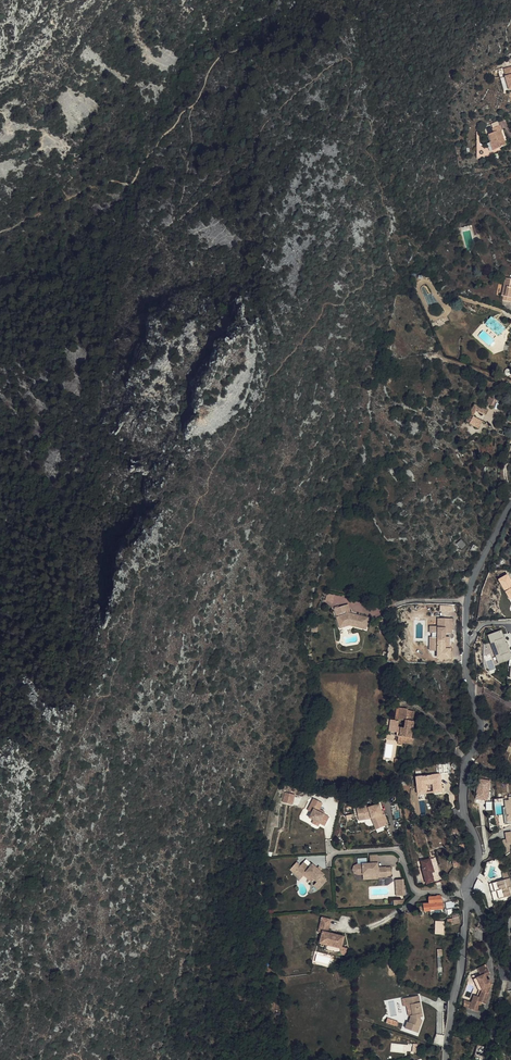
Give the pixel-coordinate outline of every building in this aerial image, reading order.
[(510,67),(502,70),(504,77),(504,78),(508,91),(510,89),(510,69),(510,67)] [(500,131),(499,127),(492,131),(493,134),(488,136),(491,142),(494,151),(505,146),(499,132),(500,131)] [(506,276),(502,295),(505,295),(504,300),(510,302),(510,277),(506,276)] [(499,335),(505,328),(492,316),(485,323),(499,335)] [(498,400),(491,396),(489,401),(495,405),(498,400)] [(473,401),(463,419),(476,427),(480,419),(473,415),(477,408),(479,409),(481,405),(473,401)] [(488,409),(481,405),(479,409),(486,413),(488,409)] [(460,544),(457,537),(452,540),(456,546),(460,544)] [(505,592),(510,588),(510,581),(507,574),(498,579),(505,592)] [(347,597),(327,591),(324,602),(336,606),(337,604),(344,606),(347,597)] [(354,620),(351,620),(350,617),(346,608),(332,613),(338,630),(348,626),(349,629),(366,631),(368,620),(357,618),(354,620)] [(429,639),(429,651),(446,651),(446,643),(442,643),(442,640),(442,633),(448,634),(448,621),(436,621),(436,628),(436,633),(430,633),(430,634),(427,634),(427,639),(429,639)] [(499,664),(510,659),(510,656),(502,630),(488,635),(499,664)] [(413,741),(410,741),(412,724),(410,723),(408,723),(408,713),(405,713),(405,712),(399,711),(397,722),(404,723),(403,731),(396,730),(397,723),(394,723),(392,723),(390,734),(396,735),(396,745),(412,748),(413,741)] [(422,797),(422,798),(426,798),(425,789),(433,788),(434,797),(442,795),(440,778),(415,781),(418,796),(422,797)] [(492,811),(490,778),(476,779),(477,800),(485,799),(486,811),(492,811)] [(295,797),(286,794),(283,804),(292,807),(295,797)] [(506,801),(506,803),(502,804),(503,811),(504,811),(506,825),(510,825),(510,800),(506,801)] [(307,813),(312,816),(309,821),(314,823),(312,827),(317,830),(319,827),(324,830),(329,821),(324,818),(318,815),(319,813),(322,807),(314,802),(307,813)] [(356,811),(358,820),(364,819),(365,823),(372,822),(376,821),(379,832),(388,829),(384,817),(382,818),(382,815),(379,806),(374,807),(375,809),(368,811),(368,808),(356,811)] [(504,811),(503,811),(501,811),(502,821),(503,828),(510,827),(510,825),(506,825),(504,811)] [(505,845),(505,844),(500,845),(503,856),(510,854),(508,848),(510,847),(510,844),(505,845)] [(426,863),(429,870),(435,867),(432,860),(426,863)] [(422,878),(429,875),(427,872),(429,870),(426,863),(418,866),(421,873),(420,874),(422,878)] [(318,893),(325,884),(321,880),(322,878),(318,874),(316,872),(311,867),(308,871),(302,866),(298,869),(294,874),(291,871),(289,874),(293,877),(296,873),(302,879),(304,876),(312,882),(316,885),(313,888),(318,893)] [(389,880),(389,872),(384,872),(384,871),(376,872),(376,867),(369,867),(356,868),(352,869),(351,873),(352,877),(356,878),(361,878),(376,877),(376,881),(385,881),(385,880),(389,880)] [(296,873),(293,877),(298,882),(302,879),(296,873)] [(429,875),(422,878),(425,887),(432,885),(429,876),(429,875)] [(304,876),(302,879),(309,885),(312,882),(304,876)] [(401,884),(393,884),(394,890),(400,890),(400,900),(402,900),(401,884)] [(429,901),(430,908),(441,906),(439,899),(439,900),(429,901)] [(449,903),(450,905),(451,911),(458,911),(456,905),(454,905),(453,902),(449,903)] [(430,915),(443,912),(441,906),(430,908),(423,909),(424,917),(430,915)] [(318,947),(325,949),(332,951),(331,956),(339,958),(344,959),(345,953),(340,951),(343,941),(327,937),(330,924),(321,922),(317,937),(321,938),(318,947)] [(463,1008),(463,1013),(477,1018),(480,1009),(484,1011),(488,1000),(488,998),(490,991),(491,990),(489,985),(486,986),(484,982),(489,980),(485,971),(476,975),(479,983),(476,984),(481,995),(478,1004),(473,1002),(470,1009),(469,1008),(468,1011),(463,1008)] [(477,997),(481,995),(476,984),(472,986),(477,997)] [(412,1003),(414,1010),(420,1008),(419,1002),(412,1003)] [(408,1028),(406,1034),(419,1039),(423,1026),(421,1025),(421,1023),(420,1020),(423,1019),(420,1008),(414,1010),(412,1003),(407,1005),(409,1012),(411,1011),(414,1021),(412,1020),(410,1029),(408,1028)]
